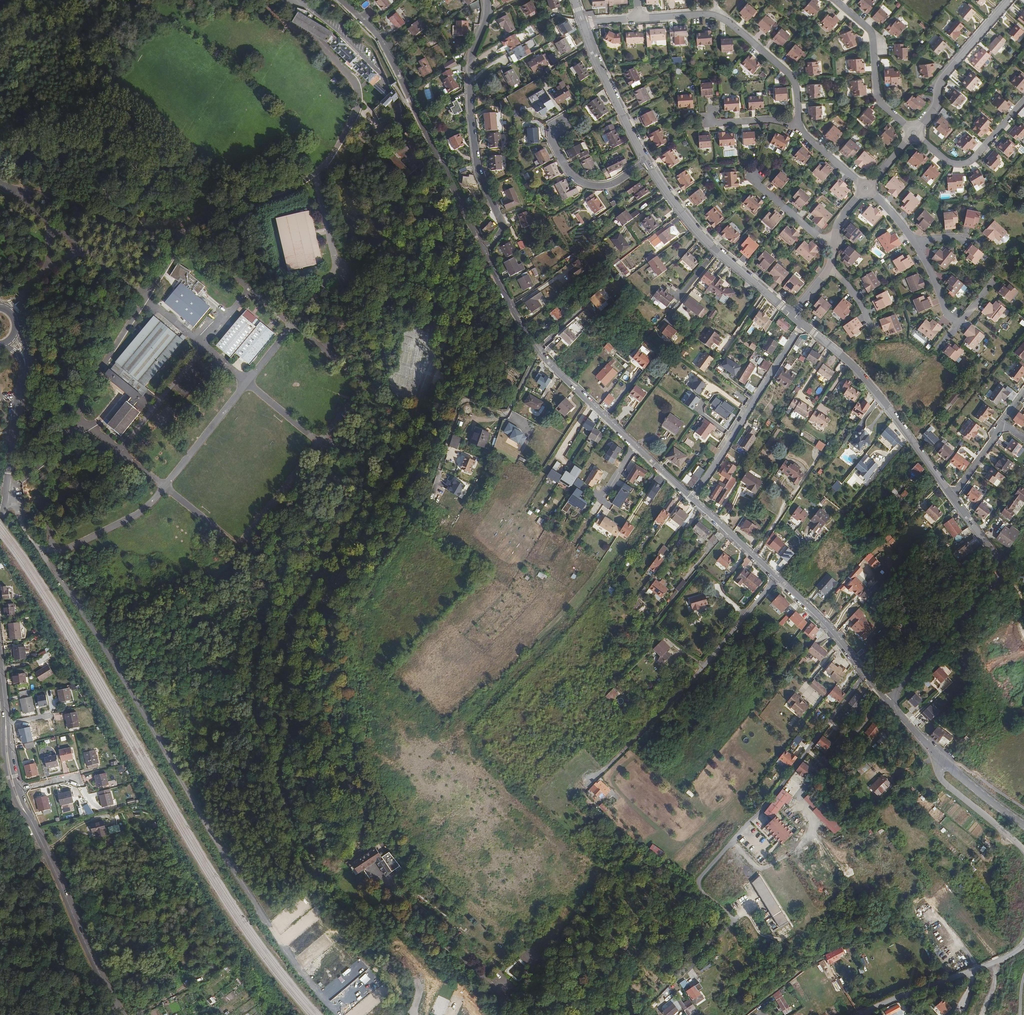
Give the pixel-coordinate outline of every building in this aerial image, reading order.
[(382,10),(390,4),(387,0),(374,0),(382,10)] [(531,0),(521,6),(526,15),(536,10),(531,0)] [(550,9),(559,6),(557,0),(547,0),(550,9)] [(817,3),(818,2),(817,0),(812,0),(803,9),(810,15),(811,14),(814,16),(821,8),(818,6),(817,6),(816,5),(817,3)] [(862,6),(863,7),(862,9),(867,14),(872,8),(871,6),(875,1),(874,0),(860,0),(858,3),(862,6)] [(740,12),(743,15),(744,16),(743,18),(748,22),(757,11),(748,3),(740,12)] [(971,8),(968,5),(967,5),(959,14),(968,21),(971,18),(970,17),(971,15),(973,16),(976,12),(972,9),(971,8)] [(368,6),(363,10),(370,17),(374,13),(368,6)] [(872,18),(876,21),(878,19),(879,20),(883,23),(889,16),(880,8),(872,18)] [(398,96),(393,88),(389,93),(385,89),(384,89),(376,82),(376,81),(378,79),(378,76),(375,74),(376,73),(369,67),(368,68),(359,60),(359,59),(358,58),(357,58),(354,56),(355,54),(353,53),(352,54),(343,45),(343,44),(344,43),(338,37),(337,38),(332,33),(332,32),(307,18),(309,12),(300,9),(296,14),(297,16),(294,22),(294,23),(326,41),(327,41),(331,44),(330,45),(346,60),(352,66),(385,97),(380,102),(385,106),(392,99),(393,102),(398,96)] [(404,22),(396,11),(388,18),(396,28),(404,22)] [(506,14),(497,20),(501,27),(504,25),(508,32),(515,28),(506,14)] [(830,17),(831,17),(828,14),(821,22),(824,25),(823,26),(829,32),(839,20),(835,16),(833,18),(832,19),(830,17)] [(758,24),(761,26),(762,28),(761,29),(766,33),(775,22),(766,15),(758,24)] [(964,26),(955,17),(946,27),(944,30),(951,37),(955,40),(960,34),(958,33),(959,31),(964,26)] [(466,29),(467,20),(455,21),(455,35),(466,35),(466,29)] [(885,30),(891,34),(892,32),(894,34),(897,37),(906,27),(900,21),(899,22),(897,20),(892,25),(891,24),(885,30)] [(417,21),(408,27),(414,36),(423,29),(417,21)] [(568,21),(559,26),(564,35),(573,30),(568,21)] [(1010,34),(1017,40),(1023,32),(1023,31),(1016,24),(1013,28),(1014,29),(1010,34)] [(674,28),(670,29),(670,37),(675,37),(675,38),(688,37),(687,27),(674,28)] [(775,41),(777,43),(778,42),(780,43),(781,44),(783,45),(791,36),(782,28),(772,39),(775,41)] [(650,32),(646,33),(648,48),(651,47),(651,41),(666,40),(665,31),(659,32),(659,30),(650,31),(650,32)] [(702,34),(696,34),(697,46),(712,45),(711,31),(705,31),(706,35),(702,35),(702,34)] [(843,45),(845,44),(847,44),(849,50),(861,45),(858,39),(856,40),(855,37),(853,32),(840,37),(843,45)] [(612,44),(621,44),(621,36),(616,36),(609,33),(605,40),(612,44)] [(639,33),(626,34),(627,44),(644,42),(644,36),(644,34),(639,34),(639,33)] [(395,34),(390,38),(394,44),(399,40),(395,34)] [(507,44),(510,50),(512,49),(520,44),(514,34),(501,41),(504,46),(507,44)] [(1006,39),(1001,35),(998,38),(997,37),(988,48),(995,54),(1004,43),(1004,42),(1006,39)] [(938,54),(942,49),(944,47),(945,48),(948,44),(947,43),(938,36),(929,46),(938,54)] [(564,37),(555,42),(561,53),(570,48),(564,37)] [(727,40),(727,38),(721,38),(722,52),(724,52),(734,52),(733,39),(729,39),(727,40)] [(512,49),(518,60),(520,59),(526,55),(524,51),(520,44),(512,49)] [(786,55),(791,59),(792,58),(794,59),(797,62),(805,52),(796,44),(786,55)] [(894,45),(894,54),(898,54),(898,55),(898,60),(908,60),(908,48),(903,48),(903,44),(894,45)] [(985,51),(982,48),(977,54),(976,56),(972,60),(981,67),(984,63),(991,55),(985,51)] [(553,53),(548,56),(553,65),(558,62),(553,53)] [(541,54),(528,63),(533,72),(547,64),(541,54)] [(751,54),(742,64),(753,74),(758,68),(761,65),(757,62),(756,63),(753,60),(755,58),(751,54)] [(421,67),(418,68),(422,76),(432,71),(424,58),(418,62),(421,67)] [(448,69),(450,68),(457,64),(454,58),(445,63),(448,69)] [(862,65),(862,63),(861,59),(848,60),(848,61),(849,68),(850,67),(850,71),(857,71),(857,73),(865,72),(865,65),(862,65)] [(352,66),(346,60),(345,62),(344,62),(351,69),(352,66)] [(809,69),(806,69),(807,75),(819,74),(818,61),(808,62),(808,67),(809,69)] [(582,63),(574,67),(579,76),(578,77),(581,81),(588,76),(586,72),(585,72),(584,71),(586,70),(582,63)] [(933,76),(932,72),(931,72),(931,70),(933,69),(935,69),(934,63),(919,65),(920,74),(923,74),(923,77),(933,76)] [(448,69),(443,73),(446,78),(443,80),(447,87),(445,88),(448,93),(458,87),(452,75),(454,74),(450,68),(448,69)] [(631,79),(629,80),(628,81),(631,85),(638,82),(642,80),(636,68),(627,72),(631,79)] [(512,69),(503,74),(511,87),(520,82),(512,69)] [(885,70),(886,82),(892,82),(892,83),(892,85),(901,84),(900,71),(895,72),(891,72),(891,69),(885,70)] [(967,80),(966,79),(962,83),(971,91),(981,79),(972,72),(968,76),(969,77),(967,80)] [(1021,75),(1020,74),(1017,77),(1016,76),(1010,83),(1022,93),(1023,91),(1023,86),(1023,85),(1023,84),(1023,78),(1021,75)] [(851,90),(853,90),(854,90),(854,96),(867,95),(866,89),(863,89),(863,85),(863,80),(850,81),(851,90)] [(702,96),(706,96),(708,96),(708,98),(714,97),(713,84),(701,85),(702,96)] [(808,85),(808,92),(810,92),(810,94),(811,98),(821,97),(820,84),(808,85)] [(567,88),(565,85),(552,94),(557,103),(571,95),(567,88)] [(645,88),(636,92),(640,100),(638,101),(640,105),(645,103),(651,100),(645,88)] [(952,98),(952,97),(949,100),(957,106),(959,103),(961,105),(966,98),(962,95),(954,88),(950,93),(952,95),(953,96),(952,98)] [(785,94),(785,93),(785,89),(773,90),(774,102),(788,100),(787,94),(785,94)] [(488,93),(481,97),(484,102),(492,98),(491,96),(490,96),(488,93)] [(690,93),(678,94),(678,106),(684,105),(684,104),(688,104),(688,107),(694,107),(693,93),(690,93)] [(555,106),(548,95),(541,99),(543,103),(541,105),(539,102),(533,106),(537,112),(539,111),(541,115),(547,112),(546,110),(547,109),(549,109),(555,106)] [(1002,112),(1005,109),(1007,107),(1009,108),(1013,103),(1007,98),(1005,100),(1000,95),(998,98),(997,97),(992,103),(1002,112)] [(763,96),(748,97),(749,111),(755,110),(755,107),(758,107),(759,108),(764,107),(763,96)] [(917,100),(916,98),(913,96),(907,103),(915,110),(918,107),(921,110),(926,103),(919,97),(917,100)] [(598,97),(588,104),(598,119),(607,113),(602,105),(603,104),(598,97)] [(739,98),(724,99),(725,111),(730,111),(730,109),(734,109),(734,112),(740,111),(739,98)] [(453,99),(449,102),(455,114),(463,111),(458,100),(454,102),(453,99)] [(809,107),(810,114),(812,114),(812,115),(812,120),(822,119),(821,106),(809,107)] [(640,117),(643,123),(644,122),(645,123),(647,127),(658,121),(652,111),(643,116),(640,117)] [(875,119),(876,117),(877,115),(873,111),(863,123),(869,129),(870,127),(874,130),(880,122),(877,119),(876,120),(875,119)] [(495,112),(484,113),(484,122),(485,122),(486,131),(497,130),(495,112)] [(951,129),(948,126),(946,125),(948,122),(942,116),(936,123),(939,126),(936,129),(945,136),(951,129)] [(990,129),(988,128),(987,126),(988,125),(989,125),(991,122),(984,116),(981,119),(980,118),(977,121),(974,124),(976,126),(973,130),(982,138),(985,133),(986,134),(990,129)] [(606,134),(613,148),(623,144),(613,123),(604,128),(606,133),(606,134)] [(892,130),(894,129),(888,124),(883,130),(885,132),(880,137),(883,139),(882,140),(888,145),(897,135),(895,133),(894,132),(892,130)] [(1009,134),(1015,140),(1018,137),(1021,139),(1023,136),(1023,126),(1021,124),(1018,128),(1017,129),(1015,127),(1009,134)] [(825,136),(829,140),(831,138),(832,140),(835,142),(843,133),(834,125),(825,136)] [(527,128),(528,144),(539,143),(537,127),(527,128)] [(661,129),(649,136),(652,141),(655,139),(656,142),(656,143),(658,147),(668,141),(661,129)] [(750,133),(749,131),(743,131),(744,146),(748,145),(756,145),(756,132),(752,133),(750,133)] [(459,133),(448,139),(454,150),(464,145),(461,139),(461,138),(459,133)] [(490,143),(488,143),(489,148),(500,147),(499,133),(490,134),(490,143)] [(726,133),(719,133),(720,147),(735,146),(734,134),(729,134),(729,135),(726,135),(726,133)] [(776,133),(771,143),(784,150),(790,138),(785,135),(783,138),(780,136),(781,135),(776,133)] [(705,136),(703,136),(699,137),(699,139),(700,147),(700,149),(712,148),(710,134),(705,134),(705,136)] [(965,139),(963,139),(962,137),(957,144),(966,153),(970,149),(972,146),(974,148),(978,143),(969,135),(967,137),(965,139)] [(850,139),(841,150),(848,155),(850,153),(852,154),(854,156),(861,148),(850,139)] [(1005,145),(1003,144),(1001,142),(997,147),(1009,158),(1014,151),(1013,150),(1015,147),(1008,140),(1005,143),(1006,144),(1005,145)] [(578,154),(580,158),(588,154),(586,150),(584,152),(580,144),(566,151),(570,159),(576,156),(578,154)] [(811,157),(808,154),(806,153),(808,151),(803,147),(795,156),(805,165),(811,157)] [(535,153),(541,165),(550,160),(544,148),(535,153)] [(673,150),(662,157),(665,162),(667,160),(669,163),(668,164),(671,168),(681,162),(673,150)] [(864,151),(855,162),(860,167),(862,164),(864,166),(868,170),(876,161),(864,151)] [(922,156),(920,154),(917,151),(908,162),(914,167),(915,166),(917,168),(919,166),(922,163),(924,165),(929,158),(924,154),(922,156)] [(1001,157),(994,151),(988,157),(990,160),(989,161),(986,164),(994,171),(1001,162),(998,159),(1001,157)] [(588,154),(580,158),(582,162),(581,162),(587,174),(597,169),(591,157),(590,157),(588,154)] [(605,163),(609,173),(617,169),(617,167),(624,164),(624,163),(627,162),(624,155),(620,156),(620,155),(605,163)] [(499,156),(489,157),(490,171),(500,170),(499,156)] [(555,166),(556,166),(554,162),(544,167),(551,179),(559,175),(556,169),(555,166)] [(935,170),(937,169),(938,167),(934,163),(924,175),(930,180),(931,179),(934,182),(941,174),(938,171),(937,172),(935,170)] [(824,168),(822,166),(820,165),(813,173),(823,182),(831,172),(833,171),(826,165),(824,168)] [(973,177),(973,176),(969,178),(975,186),(978,184),(980,186),(987,181),(978,168),(973,172),(974,174),(975,175),(973,177)] [(686,170),(676,177),(680,181),(681,181),(683,183),(680,185),(684,190),(695,182),(693,180),(686,170)] [(772,182),(776,187),(778,185),(779,186),(782,189),(790,179),(781,171),(772,182)] [(735,172),(723,173),(724,188),(738,187),(738,181),(734,181),(734,177),(735,177),(735,172)] [(479,186),(474,175),(469,175),(469,178),(463,177),(463,185),(463,187),(465,188),(470,189),(470,185),(472,185),(472,186),(479,186)] [(956,178),(952,178),(947,178),(948,191),(956,190),(956,189),(956,187),(963,187),(962,175),(956,175),(956,178)] [(886,186),(890,189),(893,191),(891,193),(896,198),(905,187),(894,177),(886,186)] [(565,179),(555,184),(563,201),(577,194),(575,189),(570,192),(566,183),(567,183),(565,179)] [(843,186),(845,183),(840,179),(831,190),(842,200),(850,191),(845,187),(843,186)] [(633,188),(636,191),(638,193),(636,195),(639,199),(651,191),(648,187),(645,188),(641,182),(633,188)] [(507,199),(501,202),(505,209),(519,203),(512,187),(504,190),(507,199)] [(690,198),(693,203),(695,202),(696,203),(698,206),(708,199),(701,189),(690,198)] [(795,203),(802,209),(811,198),(800,189),(794,197),(796,199),(797,200),(795,203)] [(904,207),(911,213),(920,202),(914,197),(910,193),(903,201),(905,203),(906,204),(904,207)] [(593,194),(586,199),(588,202),(587,203),(596,214),(604,208),(596,197),(595,197),(593,194)] [(752,194),(744,203),(755,213),(764,203),(759,199),(757,200),(755,198),(756,198),(752,194)] [(818,219),(815,223),(822,229),(832,216),(819,205),(812,213),(816,217),(818,219)] [(876,212),(874,210),(870,206),(862,215),(874,225),(884,214),(878,209),(876,212)] [(714,208),(706,215),(709,220),(710,219),(712,221),(710,223),(714,228),(716,226),(724,219),(714,208)] [(621,220),(623,225),(632,218),(630,215),(629,213),(628,211),(626,209),(616,217),(619,222),(621,220)] [(517,215),(519,221),(520,220),(523,228),(533,224),(527,210),(517,215)] [(635,216),(638,214),(636,210),(630,215),(632,218),(635,216)] [(981,213),(967,210),(966,215),(964,224),(973,226),(974,222),(976,223),(978,223),(981,213)] [(922,227),(925,230),(929,226),(935,220),(924,211),(917,219),(919,220),(921,222),(919,225),(922,227)] [(310,212),(276,219),(289,272),(323,265),(310,212)] [(575,215),(579,221),(585,218),(581,212),(575,215)] [(957,212),(944,214),(945,227),(953,227),(953,223),(955,223),(958,223),(957,212)] [(773,216),(771,215),(769,213),(763,221),(773,229),(782,219),(776,213),(773,216)] [(653,221),(649,215),(640,222),(649,233),(658,226),(655,222),(654,221),(653,221)] [(983,233),(990,239),(993,235),(995,237),(1000,241),(1000,240),(1007,233),(994,221),(983,233)] [(491,223),(482,231),(484,235),(492,234),(497,229),(492,223),(491,223)] [(729,224),(720,234),(724,238),(726,236),(729,239),(728,239),(732,243),(740,235),(731,227),(729,224)] [(848,239),(851,242),(853,243),(862,233),(852,224),(846,230),(849,233),(847,234),(845,237),(848,239)] [(660,228),(647,238),(649,241),(651,240),(654,245),(662,240),(664,243),(671,237),(675,234),(669,226),(663,231),(660,228)] [(793,232),(791,230),(787,227),(785,229),(780,235),(791,245),(801,234),(795,230),(793,232)] [(893,239),(891,237),(888,232),(878,238),(885,249),(888,253),(902,244),(897,236),(893,239)] [(618,233),(610,239),(620,252),(628,246),(618,233)] [(1006,242),(1008,239),(1008,235),(1007,233),(1000,240),(1002,242),(1006,242)] [(743,251),(750,257),(759,247),(749,237),(742,245),(744,247),(746,249),(743,251)] [(500,247),(507,258),(516,252),(509,242),(500,247)] [(811,247),(808,245),(804,242),(797,250),(802,254),(810,262),(821,249),(814,243),(811,247)] [(984,254),(973,245),(971,247),(967,252),(970,254),(969,256),(967,258),(975,265),(984,254)] [(847,255),(845,257),(844,259),(845,260),(850,265),(851,266),(861,256),(850,246),(844,253),(847,255)] [(941,255),(938,252),(932,259),(945,269),(956,256),(947,248),(943,253),(941,255)] [(687,250),(681,256),(692,267),(699,260),(687,250)] [(762,262),(760,265),(763,268),(766,271),(776,260),(765,251),(758,259),(761,261),(762,262)] [(646,258),(648,261),(657,255),(655,252),(646,258)] [(657,255),(648,261),(658,274),(666,268),(657,255)] [(905,260),(904,258),(902,255),(894,261),(901,272),(913,265),(908,258),(905,260)] [(514,258),(505,262),(511,276),(521,271),(514,258)] [(581,259),(575,263),(582,273),(588,269),(581,259)] [(620,261),(614,265),(622,276),(623,276),(628,272),(620,261)] [(191,272),(178,263),(171,276),(179,282),(197,297),(205,287),(190,274),(191,272)] [(775,280),(780,285),(789,274),(778,264),(770,272),(774,276),(777,278),(775,280)] [(867,285),(864,287),(868,293),(880,285),(879,283),(872,272),(862,278),(865,283),(867,285)] [(717,274),(715,275),(723,281),(720,284),(726,289),(727,288),(728,287),(730,283),(717,274)] [(921,282),(920,279),(918,274),(907,278),(908,281),(913,292),(926,287),(924,281),(921,282)] [(528,275),(518,279),(523,291),(532,286),(528,275)] [(715,275),(714,277),(720,281),(720,282),(718,285),(725,291),(726,289),(720,284),(723,281),(715,275)] [(794,275),(785,286),(787,288),(791,292),(793,289),(795,290),(797,292),(804,284),(794,275)] [(955,295),(964,284),(953,276),(947,282),(950,285),(949,286),(947,288),(955,295)] [(714,277),(706,288),(715,294),(714,296),(718,300),(725,291),(718,285),(720,282),(720,281),(714,277)] [(179,282),(163,302),(185,320),(183,324),(190,330),(209,306),(197,297),(179,282)] [(1004,286),(999,293),(1010,302),(1018,291),(1010,284),(1007,288),(1004,286)] [(652,296),(662,304),(669,296),(665,293),(664,293),(658,288),(652,296)] [(725,291),(718,300),(723,303),(728,296),(730,293),(731,292),(730,291),(727,288),(726,289),(725,291)] [(597,291),(589,298),(597,308),(605,300),(597,291)] [(876,302),(880,310),(892,304),(886,291),(877,296),(878,298),(879,300),(876,302)] [(539,293),(524,303),(528,308),(536,301),(542,297),(539,293)] [(649,300),(659,308),(662,304),(652,296),(649,300)] [(689,296),(683,303),(687,307),(685,310),(688,312),(690,309),(695,312),(701,305),(696,301),(695,302),(689,297),(690,296),(689,296)] [(925,301),(925,299),(923,296),(914,300),(919,313),(932,307),(929,299),(925,301)] [(823,317),(832,306),(821,298),(815,305),(817,307),(818,309),(816,312),(823,317)] [(849,305),(842,300),(833,311),(844,320),(851,312),(848,310),(847,308),(849,305)] [(536,301),(528,308),(531,313),(540,307),(536,301)] [(992,308),(988,305),(982,312),(995,322),(1006,308),(997,301),(993,306),(992,308)] [(701,305),(695,312),(697,314),(698,313),(701,309),(704,312),(706,310),(702,307),(702,306),(701,305)] [(713,308),(708,315),(712,318),(717,311),(713,308)] [(552,314),(556,320),(560,316),(554,309),(549,313),(551,316),(552,314)] [(758,311),(752,320),(762,327),(769,318),(758,311)] [(216,344),(231,357),(235,351),(240,355),(245,358),(250,362),(275,331),(255,316),(251,321),(241,313),(216,344)] [(781,315),(775,323),(785,331),(789,325),(784,320),(785,319),(781,315)] [(880,321),(883,329),(888,327),(889,330),(891,335),(902,331),(895,315),(880,321)] [(120,436),(152,397),(154,395),(144,386),(182,340),(152,316),(115,362),(116,363),(114,365),(110,370),(109,370),(104,375),(131,398),(127,402),(107,425),(120,436)] [(855,318),(844,326),(852,338),(860,332),(858,329),(857,328),(860,325),(855,318)] [(932,325),(930,323),(926,320),(918,329),(932,340),(943,327),(935,321),(932,325)] [(552,327),(549,323),(542,327),(544,332),(552,327)] [(669,325),(663,333),(672,340),(678,332),(669,325)] [(972,325),(966,332),(970,335),(968,337),(965,342),(974,349),(984,335),(972,325)] [(710,328),(700,341),(709,347),(714,341),(718,344),(722,339),(716,335),(717,333),(710,328)] [(558,336),(567,347),(574,340),(565,329),(558,336)] [(777,342),(768,336),(761,348),(770,354),(777,342)] [(798,352),(804,340),(799,337),(793,349),(798,352)] [(1023,359),(1023,343),(1015,353),(1023,360),(1023,359)] [(950,346),(944,353),(955,362),(964,351),(956,344),(954,347),(953,348),(950,346)] [(610,346),(607,349),(613,355),(617,352),(610,346)] [(644,368),(652,358),(643,352),(642,352),(638,350),(633,357),(639,362),(640,361),(642,363),(641,364),(644,368)] [(705,352),(696,365),(704,371),(713,358),(705,352)] [(820,358),(811,353),(805,361),(814,367),(820,358)] [(726,357),(720,365),(734,375),(740,367),(737,364),(735,362),(733,361),(730,360),(726,357)] [(612,358),(595,376),(604,385),(616,372),(609,366),(615,361),(612,358)] [(764,358),(759,366),(766,370),(770,363),(764,358)] [(750,362),(739,380),(743,383),(755,365),(750,362)] [(1018,363),(1009,376),(1018,382),(1023,374),(1023,367),(1018,363)] [(823,366),(818,373),(829,382),(834,374),(823,366)] [(775,379),(788,387),(796,376),(791,373),(783,367),(775,379)] [(538,378),(544,381),(547,376),(541,373),(538,378)] [(676,408),(679,410),(684,414),(688,416),(696,405),(706,390),(698,384),(695,382),(688,391),(676,408)] [(636,385),(630,393),(636,397),(636,398),(640,401),(646,393),(636,385)] [(997,406),(1003,398),(1004,397),(1007,399),(1011,393),(1000,385),(989,399),(997,406)] [(848,386),(842,394),(853,401),(858,393),(848,386)] [(957,390),(948,402),(953,406),(962,394),(957,390)] [(527,400),(533,404),(538,394),(532,391),(527,400)] [(538,394),(533,404),(540,407),(544,398),(538,394)] [(609,394),(603,401),(610,406),(615,399),(609,394)] [(556,404),(559,407),(564,411),(565,412),(572,405),(563,397),(556,404)] [(715,412),(728,421),(736,409),(724,401),(724,402),(717,397),(712,404),(718,408),(715,412)] [(793,399),(788,406),(794,409),(793,411),(804,418),(810,409),(799,401),(798,402),(793,399)] [(850,411),(860,418),(865,410),(859,406),(855,403),(850,411)] [(980,415),(977,419),(982,423),(985,419),(989,414),(990,415),(992,417),(996,412),(985,404),(978,414),(980,415)] [(813,411),(807,419),(812,422),(813,421),(823,428),(829,420),(818,413),(817,413),(813,411)] [(1013,420),(1023,426),(1023,425),(1023,416),(1019,412),(1013,420)] [(667,420),(679,428),(683,422),(670,413),(666,419),(667,420)] [(664,425),(675,433),(679,428),(667,420),(664,425)] [(981,427),(973,421),(962,435),(970,441),(973,438),(974,439),(978,434),(976,433),(977,431),(981,427)] [(704,423),(697,433),(707,440),(714,430),(704,423)] [(509,424),(505,431),(512,435),(510,439),(520,444),(520,442),(524,444),(528,437),(524,435),(524,434),(518,430),(519,429),(509,424)] [(664,425),(662,428),(674,436),(675,433),(664,425)] [(476,429),(488,433),(489,430),(475,426),(471,439),(473,440),(476,429)] [(739,446),(747,450),(755,438),(752,435),(754,431),(748,427),(745,431),(747,432),(739,446)] [(889,427),(882,435),(896,448),(899,444),(903,448),(906,445),(898,438),(900,436),(889,427)] [(923,435),(926,438),(928,440),(927,442),(929,444),(930,442),(934,445),(939,439),(931,432),(934,429),(931,427),(923,435)] [(599,432),(593,428),(587,437),(593,441),(599,432)] [(471,439),(470,443),(484,447),(488,433),(476,429),(473,440),(471,439)] [(854,433),(854,435),(855,439),(852,443),(859,448),(862,444),(868,443),(869,442),(867,437),(868,436),(861,431),(860,432),(855,432),(854,433)] [(451,434),(448,445),(456,448),(460,437),(451,434)] [(824,445),(818,441),(813,447),(820,451),(824,445)] [(1010,445),(1007,449),(1008,450),(1008,451),(1015,456),(1022,446),(1015,441),(1011,446),(1010,445)] [(612,443),(603,458),(612,463),(621,448),(612,443)] [(944,445),(938,453),(948,460),(954,452),(944,445)] [(673,447),(667,456),(673,460),(672,461),(676,464),(679,466),(686,456),(673,447)] [(711,450),(706,447),(702,454),(707,458),(711,450)] [(711,450),(707,458),(711,461),(716,453),(711,450)] [(957,454),(951,462),(955,465),(961,470),(968,462),(957,454)] [(459,467),(468,471),(471,464),(473,464),(474,460),(464,456),(463,459),(462,462),(461,462),(461,463),(460,463),(459,466),(459,467)] [(673,460),(667,456),(666,458),(675,465),(676,464),(672,461),(673,460)] [(1003,461),(1002,460),(1001,461),(999,460),(995,466),(1006,474),(1013,463),(1006,457),(1003,461)] [(754,458),(749,467),(757,472),(755,475),(762,479),(763,477),(765,477),(770,468),(754,458)] [(862,475),(868,480),(880,466),(874,461),(869,467),(862,460),(856,467),(863,473),(862,475)] [(558,461),(549,477),(559,484),(560,482),(564,476),(557,471),(562,464),(558,461)] [(719,474),(726,479),(728,480),(736,467),(727,461),(719,474)] [(790,482),(795,485),(802,474),(797,471),(799,468),(792,464),(791,466),(783,461),(777,471),(782,474),(783,473),(787,476),(792,479),(790,482)] [(917,463),(911,469),(917,475),(923,469),(917,463)] [(635,464),(626,480),(632,484),(638,474),(643,477),(646,472),(635,464)] [(560,482),(570,488),(582,470),(577,467),(572,474),(567,471),(564,476),(560,482)] [(594,467),(585,482),(592,487),(595,482),(596,482),(598,479),(600,477),(601,477),(603,473),(602,473),(603,472),(594,467)] [(691,478),(686,474),(681,480),(681,481),(688,485),(699,468),(698,468),(691,478)] [(699,468),(688,485),(691,488),(698,479),(698,478),(703,471),(699,468)] [(998,472),(992,468),(988,472),(990,474),(986,479),(993,484),(997,479),(1000,481),(1004,476),(998,472)] [(802,474),(795,485),(796,486),(799,482),(803,475),(802,474)] [(455,479),(448,491),(460,497),(467,486),(455,479)] [(833,490),(835,491),(840,484),(836,481),(833,485),(831,488),(833,490)] [(633,489),(624,484),(612,504),(619,508),(628,492),(630,492),(631,493),(633,489)] [(889,493),(898,503),(901,500),(913,487),(910,484),(900,494),(894,488),(889,493)] [(721,488),(717,485),(709,497),(713,500),(718,493),(721,488)] [(720,504),(731,488),(726,485),(716,501),(720,504)] [(973,487),(967,496),(972,500),(972,501),(975,503),(982,494),(973,487)] [(1011,501),(1018,506),(1021,501),(1023,504),(1023,489),(1021,487),(1011,501)] [(583,493),(576,489),(569,501),(573,503),(572,506),(577,509),(579,506),(584,510),(588,503),(581,499),(580,498),(582,494),(583,493)] [(630,492),(628,492),(619,508),(620,508),(630,492)] [(667,504),(656,519),(657,521),(663,524),(669,516),(670,514),(667,511),(674,501),(671,499),(667,504)] [(932,503),(925,511),(931,517),(935,521),(942,513),(932,503)] [(982,503),(975,512),(985,519),(992,510),(982,503)] [(798,504),(791,514),(795,516),(796,515),(803,520),(810,512),(804,508),(803,508),(798,504)] [(815,532),(820,527),(821,525),(823,526),(831,516),(819,507),(810,519),(814,522),(810,528),(815,532)] [(672,518),(681,525),(688,516),(678,508),(671,517),(672,518)] [(962,531),(952,517),(943,524),(954,538),(962,531)] [(607,520),(603,518),(599,525),(614,535),(619,527),(608,519),(607,520)] [(669,521),(678,528),(681,525),(672,518),(669,521)] [(747,520),(740,529),(749,535),(751,534),(756,526),(747,520)] [(698,521),(692,528),(705,539),(711,532),(698,521)] [(996,539),(1009,549),(1018,537),(1009,530),(1005,527),(996,539)] [(1018,537),(1021,533),(1012,527),(1009,530),(1018,537)] [(771,549),(773,547),(776,551),(784,542),(774,532),(764,542),(771,549)] [(888,534),(884,538),(890,544),(894,540),(888,534)] [(959,550),(965,557),(975,548),(969,541),(963,546),(961,548),(959,550)] [(656,550),(657,551),(660,553),(665,547),(661,544),(656,550)] [(781,547),(778,551),(779,552),(774,558),(776,560),(781,554),(782,554),(785,550),(781,547)] [(725,554),(725,553),(723,552),(716,559),(727,570),(733,563),(728,558),(725,554)] [(655,554),(646,566),(651,570),(660,558),(655,554)] [(740,564),(745,568),(747,566),(750,561),(745,556),(742,559),(742,562),(740,564)] [(881,563),(878,560),(877,561),(874,558),(869,563),(876,569),(881,563)] [(858,567),(849,577),(853,580),(846,588),(850,591),(851,590),(852,591),(856,594),(864,585),(862,583),(856,578),(859,575),(862,571),(858,567)] [(756,579),(757,578),(754,576),(752,574),(751,575),(745,570),(737,579),(738,580),(735,583),(740,587),(743,584),(755,593),(762,584),(756,579)] [(828,574),(816,587),(827,596),(838,583),(828,574)] [(856,578),(862,583),(865,580),(859,575),(856,578)] [(653,577),(647,585),(653,590),(653,591),(659,595),(664,588),(665,586),(660,583),(662,580),(659,577),(657,580),(653,577)] [(685,581),(682,578),(675,588),(677,590),(679,588),(685,581)] [(840,588),(843,590),(846,586),(842,583),(835,590),(837,592),(840,588)] [(864,585),(856,594),(859,597),(861,596),(868,589),(864,585)] [(861,596),(859,597),(860,598),(861,596),(867,601),(876,591),(873,587),(870,590),(868,589),(861,596)] [(693,610),(698,609),(697,607),(700,606),(707,604),(704,594),(688,598),(691,608),(692,608),(693,610)] [(780,594),(773,601),(784,612),(791,604),(780,594)] [(3,605),(2,605),(4,616),(14,615),(12,604),(3,605)] [(859,609),(850,619),(855,623),(852,627),(856,631),(857,630),(866,638),(875,628),(863,616),(864,614),(859,609)] [(809,622),(797,611),(790,618),(802,629),(809,622)] [(781,626),(789,618),(786,615),(778,623),(781,626)] [(8,624),(10,640),(20,639),(19,623),(8,624)] [(816,639),(821,632),(819,630),(812,623),(805,631),(812,637),(813,636),(816,639)] [(865,639),(866,638),(857,630),(856,631),(865,639)] [(669,655),(666,652),(665,651),(669,647),(666,644),(668,641),(666,638),(662,641),(661,640),(652,648),(659,655),(656,660),(660,664),(664,661),(669,655)] [(808,650),(820,661),(827,653),(822,648),(821,649),(813,643),(808,650)] [(14,648),(13,648),(15,660),(26,659),(24,647),(14,648)] [(44,656),(36,660),(39,665),(46,660),(44,656)] [(831,662),(824,672),(839,683),(846,673),(831,662)] [(47,665),(34,673),(39,681),(52,673),(47,665)] [(940,667),(933,675),(942,684),(950,676),(940,667)] [(13,674),(13,675),(14,685),(26,684),(25,673),(13,674)] [(925,678),(922,682),(928,687),(931,684),(925,678)] [(814,679),(810,685),(824,697),(829,691),(814,679)] [(835,686),(828,694),(829,695),(830,695),(836,701),(840,703),(846,695),(839,690),(839,689),(836,686),(835,686)] [(68,688),(57,691),(60,702),(70,700),(68,688)] [(608,695),(606,697),(611,703),(618,695),(617,694),(612,690),(608,695)] [(795,692),(788,701),(793,706),(791,709),(801,717),(811,705),(795,692)] [(917,692),(909,700),(917,708),(924,700),(917,692)] [(29,693),(19,696),(23,714),(33,712),(29,693)] [(850,703),(857,709),(861,703),(864,699),(857,694),(850,703)] [(932,704),(922,713),(932,723),(941,714),(932,704)] [(75,712),(65,714),(68,729),(78,726),(79,726),(76,712),(75,712)] [(872,737),(877,732),(875,730),(877,728),(873,723),(865,730),(872,737)] [(885,733),(890,739),(901,730),(895,724),(885,733)] [(937,725),(929,736),(944,746),(951,736),(937,725)] [(37,726),(25,728),(26,737),(39,734),(37,726)] [(824,736),(818,744),(830,752),(835,743),(824,736)] [(34,746),(25,749),(26,752),(35,750),(35,745),(34,741),(33,741),(34,746)] [(70,747),(59,750),(61,760),(73,758),(70,747)] [(95,749),(84,752),(89,768),(99,766),(95,749)] [(786,750),(780,759),(792,767),(798,758),(786,750)] [(57,755),(45,758),(47,768),(59,765),(57,755)] [(803,761),(797,770),(807,777),(814,768),(803,761)] [(35,763),(24,765),(27,778),(37,776),(38,775),(38,774),(35,763)] [(106,772),(95,775),(98,787),(109,784),(106,772)] [(881,776),(869,788),(878,797),(889,784),(881,776)] [(599,779),(590,788),(592,791),(593,792),(597,796),(602,792),(606,796),(607,794),(611,791),(599,779)] [(764,811),(765,812),(766,810),(773,800),(778,794),(783,788),(782,787),(776,796),(764,811)] [(109,788),(99,791),(103,806),(112,804),(109,788)] [(765,812),(772,818),(784,803),(785,805),(793,796),(783,788),(778,794),(773,800),(766,810),(765,812)] [(814,809),(812,810),(834,833),(843,825),(810,791),(803,798),(814,809)] [(70,792),(58,795),(60,805),(73,802),(71,792),(70,792)] [(46,796),(36,799),(39,812),(42,812),(43,815),(50,813),(46,796)] [(604,801),(599,806),(604,812),(610,806),(604,801)] [(130,814),(118,817),(120,825),(122,825),(123,829),(134,827),(130,814)] [(92,832),(95,832),(95,836),(107,835),(104,820),(90,822),(92,832)] [(652,843),(648,849),(659,856),(663,850),(652,843)] [(376,848),(353,863),(354,866),(352,867),(356,874),(358,873),(360,872),(363,870),(376,861),(382,857),(376,848)] [(398,858),(394,852),(389,856),(388,856),(385,858),(385,859),(384,860),(385,862),(379,865),(385,876),(397,867),(393,861),(398,858)] [(384,860),(382,857),(376,861),(379,865),(385,862),(384,860)] [(787,920),(762,875),(752,880),(777,925),(787,920)] [(838,949),(832,951),(825,954),(827,957),(826,957),(828,962),(839,957),(839,956),(845,953),(850,951),(850,952),(861,947),(860,945),(859,945),(858,943),(843,949),(842,947),(838,949)] [(681,983),(684,987),(692,981),(689,977),(681,983)] [(687,991),(698,1005),(705,999),(698,990),(700,988),(697,984),(687,991)] [(773,994),(784,1014),(791,1011),(780,990),(773,994)] [(935,1005),(944,1014),(952,1008),(943,998),(935,1005)] [(665,1014),(672,1014),(681,1007),(678,1002),(677,1000),(670,1005),(662,1012),(665,1014)] [(681,1007),(686,1013),(687,1014),(691,1014),(696,1011),(692,1005),(693,1004),(690,1000),(686,1002),(683,1004),(681,1001),(678,1002),(681,1007)] [(886,1011),(888,1014),(896,1011),(893,1006),(886,1011)] [(936,1006),(934,1008),(939,1014),(942,1014),(936,1006)]
